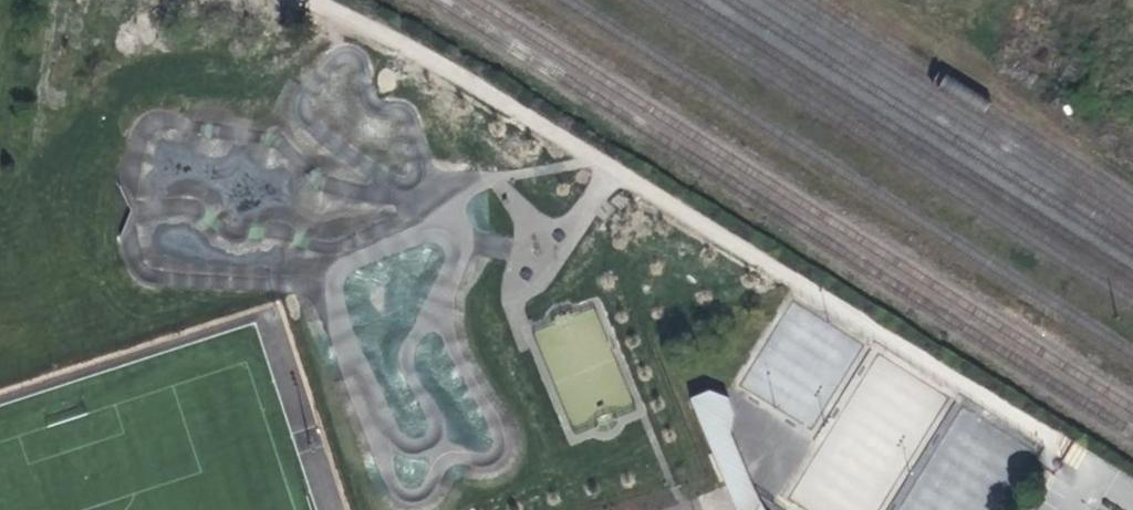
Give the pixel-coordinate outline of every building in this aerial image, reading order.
[(699,390),(682,398),(689,418),(710,409),(720,432),(725,414),(718,397),(699,390)] [(710,409),(689,418),(716,482),(736,477),(720,432),(710,409)] [(803,486),(830,485),(829,467),(803,468),(803,486)] [(728,509),(750,509),(736,477),(716,482),(728,509)] [(908,485),(757,487),(802,509),(919,509),(919,506),(897,506),(908,485)]
